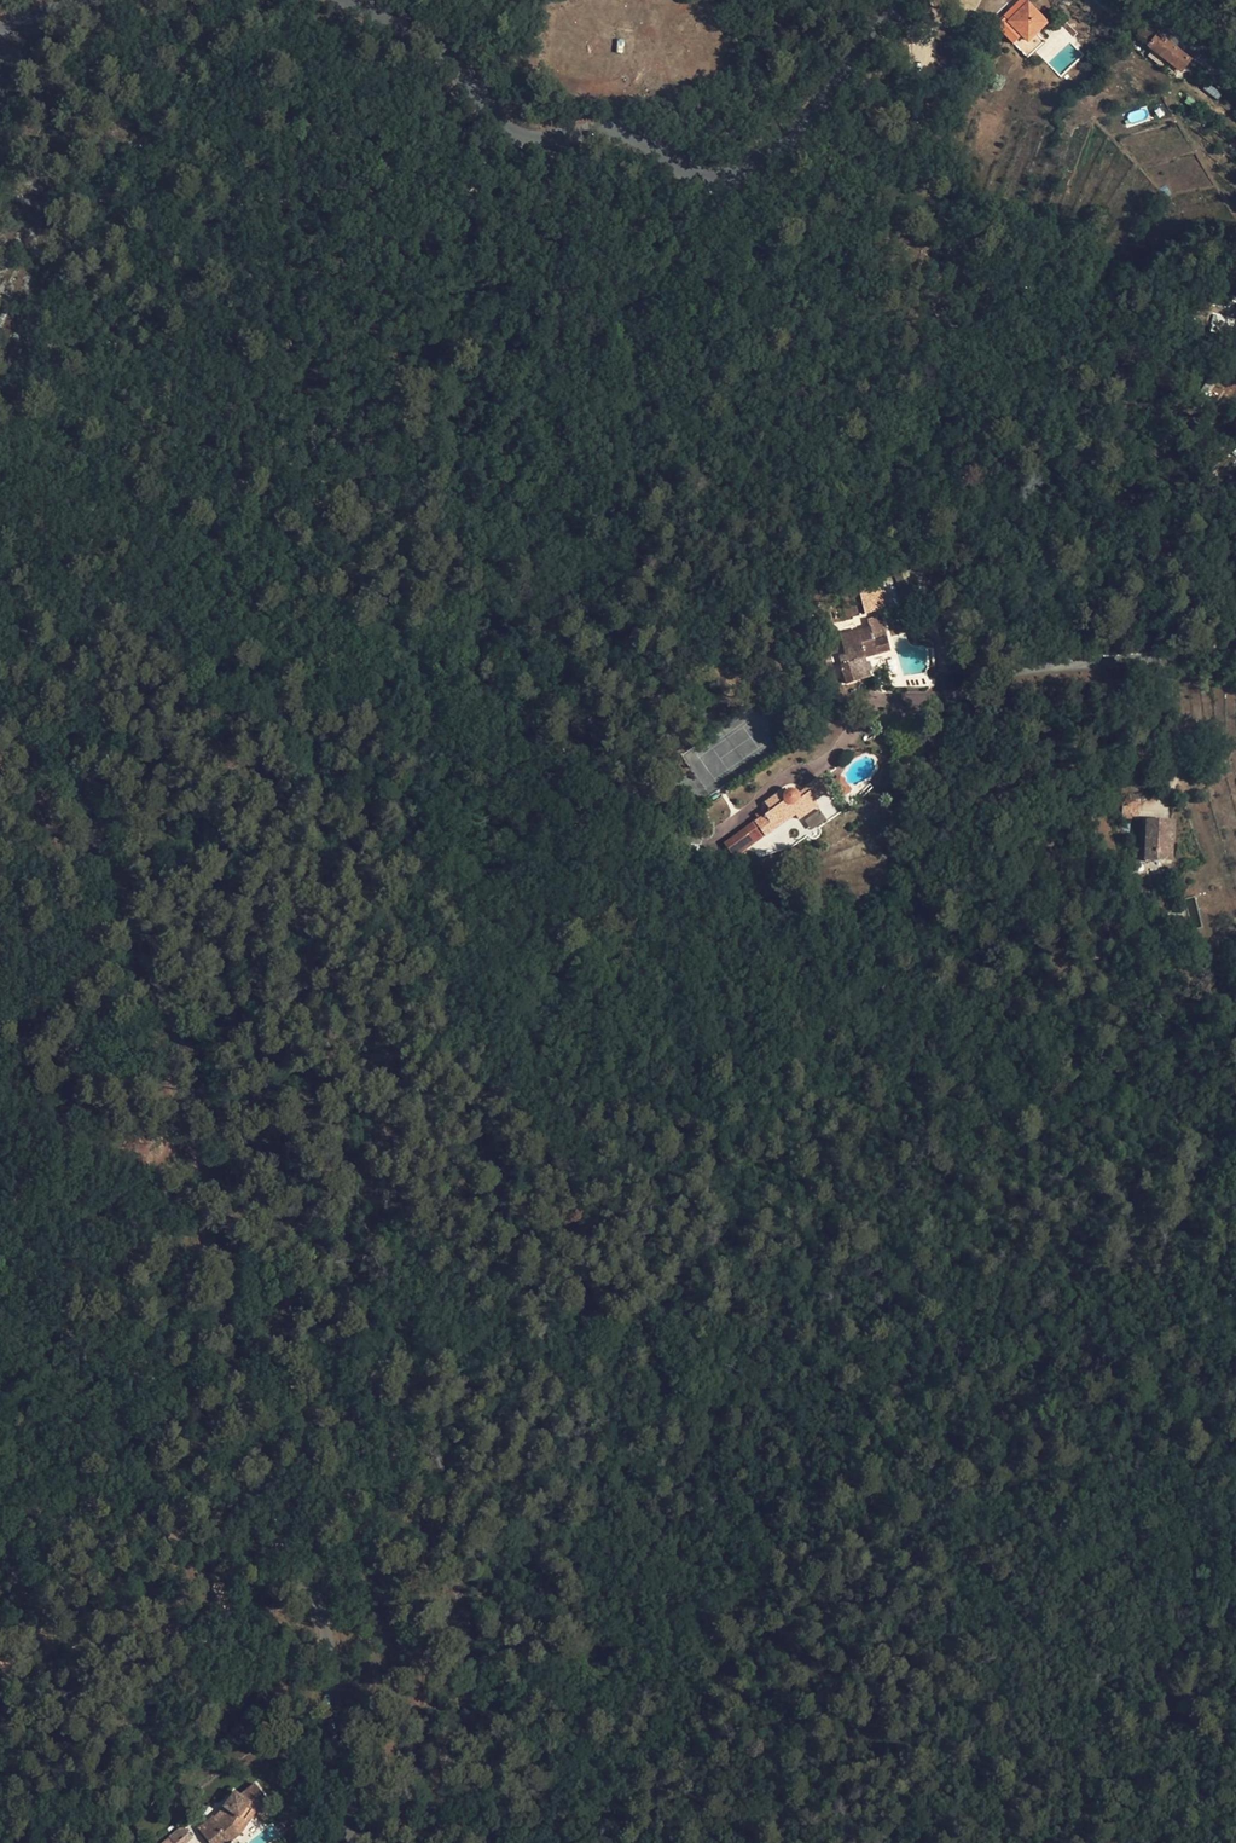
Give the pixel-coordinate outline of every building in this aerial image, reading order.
[(1020,16),(1029,27),(1036,35),(1041,31),(1048,38),(1054,33),(1048,25),(1055,18),(1040,0),(1038,0),(1020,16)] [(1020,16),(1009,26),(1019,36),(1029,27),(1020,16)] [(1154,22),(1145,32),(1155,39),(1164,29),(1154,22)] [(1194,55),(1164,29),(1155,39),(1174,55),(1184,63),(1186,65),(1194,55)] [(616,39),(617,52),(625,51),(623,38),(616,39)] [(1180,69),(1184,63),(1174,55),(1170,61),(1180,69)] [(883,610),(881,587),(860,589),(863,612),(883,610)] [(867,656),(891,651),(883,615),(868,618),(869,625),(839,632),(844,654),(838,655),(844,683),(872,677),(867,656)] [(903,692),(903,706),(929,706),(929,692),(903,692)] [(769,810),(725,842),(735,856),(795,810),(800,815),(818,800),(816,797),(827,789),(818,778),(803,788),(792,787),(781,790),(764,802),(769,810)] [(1150,813),(1153,854),(1177,852),(1175,812),(1150,813)] [(276,1799),(260,1781),(243,1796),(239,1792),(234,1791),(223,1800),(222,1806),(224,1810),(199,1831),(209,1842),(219,1842),(227,1836),(229,1838),(276,1799)] [(191,1835),(184,1825),(168,1837),(173,1842),(181,1842),(191,1835)]
